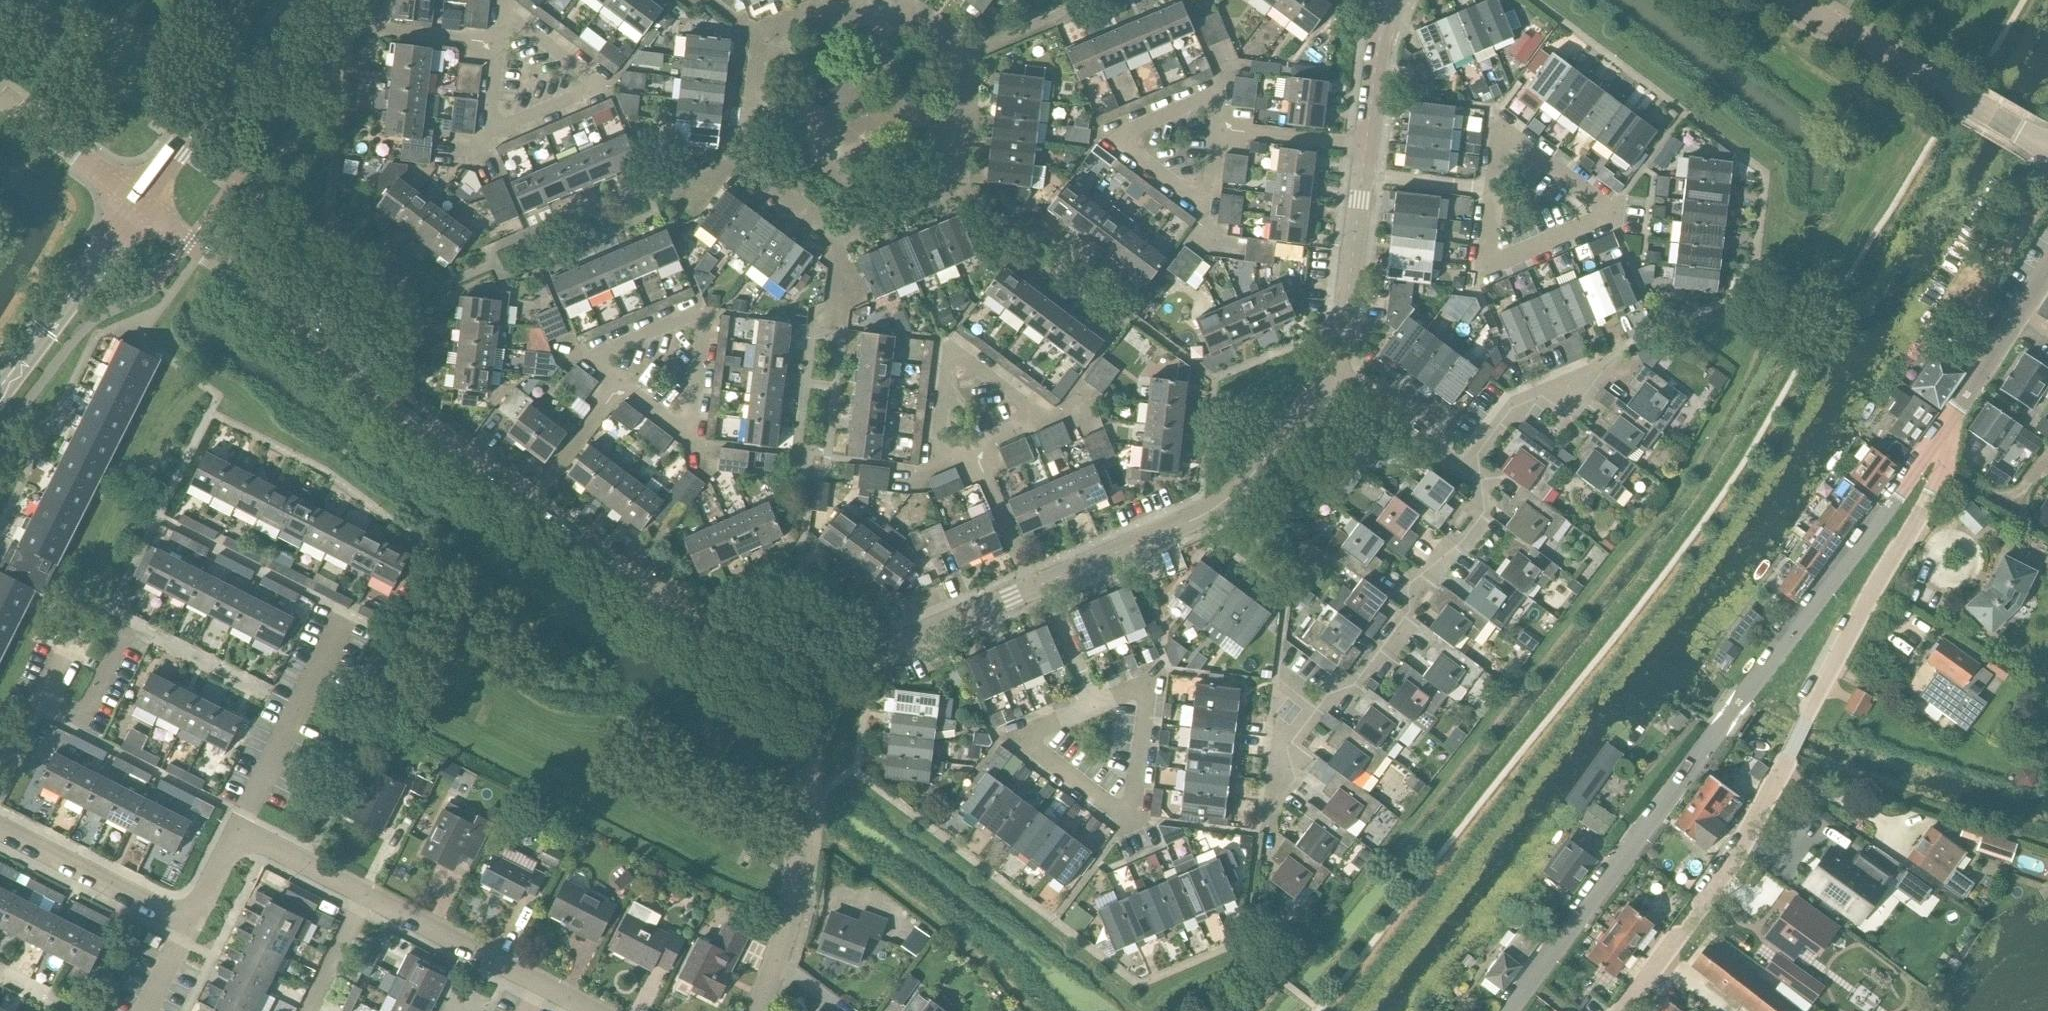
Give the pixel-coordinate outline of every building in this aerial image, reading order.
[(436,0),(398,0),(396,11),(392,10),(391,18),(433,23),(434,11),(443,12),(444,1),(436,0)] [(479,0),(467,0),(464,27),(476,28),(479,0)] [(476,28),(487,30),(491,1),(480,0),(479,0),(476,28)] [(519,2),(534,14),(539,7),(530,0),(521,0),(519,2)] [(639,0),(609,0),(604,6),(624,21),(639,0)] [(624,21),(644,36),(655,22),(663,11),(664,10),(651,0),(639,0),(624,21)] [(736,12),(737,12),(738,11),(745,9),(746,8),(742,0),(720,0),(736,12)] [(751,5),(752,6),(754,11),(761,8),(759,2),(763,0),(748,0),(751,5)] [(961,5),(967,10),(971,5),(983,14),(990,5),(994,0),(965,0),(961,5)] [(1273,8),(1290,21),(1305,0),(1278,0),(1273,8)] [(1290,21),(1310,36),(1330,8),(1332,5),(1334,2),(1332,0),(1326,0),(1325,0),(1305,0),(1290,21)] [(1476,5),(1474,0),(1473,0),(1467,3),(1469,8),(1456,14),(1474,54),(1493,46),(1476,5)] [(1493,46),(1514,37),(1512,31),(1518,28),(1520,24),(1515,12),(1511,11),(1504,14),(1498,0),(1488,0),(1476,5),(1493,46)] [(1160,12),(1172,42),(1195,32),(1182,2),(1160,12)] [(990,5),(983,14),(990,19),(997,10),(990,5)] [(1437,22),(1436,22),(1453,63),(1454,62),(1474,54),(1456,14),(1454,8),(1447,12),(1449,17),(1437,22)] [(1526,8),(1524,10),(1532,18),(1534,16),(1526,8)] [(443,12),(441,28),(452,29),(459,30),(462,11),(443,9),(443,12)] [(544,10),(539,17),(554,29),(560,22),(544,10)] [(663,11),(655,22),(667,31),(675,19),(663,11)] [(1137,21),(1135,22),(1147,53),(1149,52),(1172,42),(1160,12),(1137,21)] [(1208,16),(1219,42),(1230,38),(1218,12),(1208,16)] [(1209,47),(1219,42),(1208,16),(1198,20),(1209,47)] [(1424,50),(1413,55),(1413,56),(1417,65),(1419,69),(1419,70),(1424,80),(1435,76),(1433,71),(1453,63),(1436,22),(1437,22),(1434,17),(1427,20),(1429,25),(1415,31),(1424,50)] [(1135,22),(1113,31),(1126,62),(1147,53),(1135,22)] [(564,25),(559,33),(575,45),(579,39),(580,38),(564,25)] [(642,42),(645,45),(649,47),(660,32),(657,30),(653,27),(642,42)] [(694,31),(694,35),(712,38),(712,33),(713,30),(695,27),(694,31)] [(1056,31),(1046,35),(1048,40),(1058,36),(1056,31)] [(1113,31),(1089,41),(1102,72),(1126,62),(1113,31)] [(685,57),(729,62),(735,63),(736,56),(730,55),(732,40),(712,38),(694,35),(688,35),(685,57)] [(1524,65),(1538,44),(1530,38),(1515,58),(1524,65)] [(584,40),(579,48),(595,60),(600,52),(599,52),(584,40)] [(1089,41),(1067,51),(1080,81),(1102,72),(1089,41)] [(394,67),(431,72),(434,48),(392,43),(391,51),(395,52),(394,67)] [(624,44),(617,53),(620,54),(627,60),(633,51),(624,44)] [(1542,45),(1525,68),(1535,76),(1553,52),(1542,45)] [(638,55),(631,64),(652,67),(654,53),(640,51),(638,55)] [(1571,66),(1572,66),(1575,62),(1569,57),(1565,62),(1553,52),(1535,76),(1526,88),(1544,102),(1571,66)] [(620,54),(614,62),(621,68),(627,60),(620,54)] [(605,56),(599,63),(615,75),(621,68),(614,62),(605,56)] [(727,77),(729,62),(685,57),(682,78),(726,84),(732,85),(733,77),(727,77)] [(1201,72),(1194,76),(1197,84),(1214,77),(1205,57),(1196,60),(1201,72)] [(1280,76),(1281,64),(1252,61),(1251,73),(1280,76)] [(468,93),(472,65),(460,63),(456,92),(468,93)] [(1282,64),(1281,75),(1293,77),(1294,66),(1282,64)] [(472,65),(468,93),(479,94),(483,66),(472,65)] [(995,73),(994,81),(999,81),(998,95),(998,96),(1042,101),(1045,78),(1046,72),(1046,67),(1026,66),(1026,69),(1025,76),(1001,73),(1000,74),(995,73)] [(1571,67),(1572,66),(1571,66),(1544,102),(1561,115),(1588,79),(1592,75),(1586,70),(1582,75),(1571,67)] [(428,94),(431,72),(394,67),(393,68),(389,68),(388,76),(392,76),(391,90),(428,94)] [(623,75),(621,86),(631,88),(633,76),(623,75)] [(1289,101),(1327,106),(1328,90),(1333,91),(1334,83),(1329,83),(1329,82),(1287,77),(1284,100),(1289,101)] [(725,98),(726,84),(682,78),(679,100),(724,106),(730,107),(730,99),(725,98)] [(1188,78),(1171,85),(1174,94),(1190,87),(1192,86),(1188,78)] [(1244,108),(1248,80),(1236,78),(1232,107),(1244,108)] [(1475,100),(1490,93),(1484,79),(1469,86),(1475,100)] [(1588,79),(1562,115),(1578,127),(1605,91),(1606,92),(1610,88),(1609,87),(1608,87),(1603,83),(1599,88),(1588,79)] [(1248,80),(1244,108),(1255,110),(1257,98),(1259,82),(1248,80)] [(1416,94),(1416,100),(1426,101),(1428,85),(1418,84),(1416,94)] [(1496,84),(1489,87),(1492,94),(1494,99),(1502,96),(1499,91),(1496,84)] [(1165,88),(1148,95),(1152,103),(1169,96),(1165,88)] [(428,94),(391,90),(387,90),(386,98),(390,98),(388,112),(426,117),(428,94)] [(1605,91),(1578,127),(1595,140),(1622,104),(1623,105),(1626,101),(1626,100),(1620,95),(1616,100),(1606,92),(1605,91)] [(998,96),(998,95),(992,94),(991,102),(997,103),(995,117),(1039,122),(1042,101),(998,96)] [(1101,99),(1100,99),(1101,100),(1106,113),(1101,115),(1104,123),(1123,116),(1119,107),(1115,99),(1114,95),(1113,94),(1101,99)] [(1143,97),(1124,105),(1128,113),(1146,106),(1143,97)] [(1257,98),(1255,110),(1267,111),(1268,99),(1257,98)] [(607,100),(588,108),(590,112),(592,116),(610,108),(607,100)] [(722,120),(724,106),(679,100),(677,122),(721,127),(727,128),(728,120),(722,120)] [(1512,115),(1518,106),(1511,101),(1510,100),(1504,109),(1512,115)] [(1325,121),(1327,106),(1289,101),(1286,125),(1324,129),(1328,129),(1329,121),(1325,121)] [(1409,124),(1453,130),(1456,107),(1412,101),(1412,102),(1406,101),(1405,109),(1411,110),(1409,124)] [(463,133),(467,105),(455,103),(453,121),(451,132),(463,133)] [(1622,104),(1595,140),(1596,141),(1613,154),(1640,118),(1641,118),(1644,114),(1643,113),(1638,109),(1634,113),(1623,105),(1622,104)] [(467,105),(463,133),(474,135),(478,106),(467,105)] [(583,110),(566,118),(566,119),(569,126),(570,126),(584,120),(587,118),(583,110)] [(384,113),(383,121),(387,122),(385,136),(405,138),(423,140),(423,141),(432,141),(434,129),(425,127),(426,117),(388,112),(388,113),(384,113)] [(995,117),(989,116),(988,123),(994,124),(993,138),(992,138),(1037,144),(1039,122),(995,117)] [(1073,126),(1073,127),(1089,129),(1089,128),(1089,123),(1089,120),(1074,118),(1074,121),(1073,126)] [(1534,118),(1527,128),(1538,136),(1545,126),(1534,118)] [(1640,118),(1613,154),(1632,167),(1633,165),(1638,169),(1648,155),(1644,151),(1658,132),(1657,131),(1661,126),(1655,122),(1651,126),(1641,118),(1640,118)] [(443,120),(442,131),(451,132),(453,121),(443,120)] [(560,120),(543,128),(546,136),(564,128),(560,120)] [(719,141),(721,127),(677,122),(674,144),(718,150),(718,149),(725,149),(725,141),(719,141)] [(1409,124),(1403,122),(1402,130),(1408,132),(1407,145),(1406,145),(1406,146),(1451,151),(1453,130),(1409,124)] [(1067,126),(1065,141),(1089,144),(1091,130),(1089,129),(1073,127),(1067,126)] [(538,130),(520,137),(521,140),(524,146),(542,138),(538,130)] [(1470,132),(1469,144),(1481,145),(1482,134),(1470,132)] [(604,144),(616,174),(640,164),(638,161),(631,142),(627,134),(604,144)] [(992,138),(986,137),(986,145),(992,146),(990,160),(1034,165),(1037,144),(992,138)] [(405,138),(403,150),(404,150),(432,152),(433,141),(432,141),(423,141),(423,140),(405,138)] [(515,139),(497,147),(500,156),(519,148),(515,139)] [(639,139),(631,142),(638,161),(646,157),(639,139)] [(1250,141),(1249,152),(1266,154),(1267,143),(1257,142),(1250,141)] [(594,184),(616,174),(604,144),(581,153),(594,184)] [(1097,144),(1091,152),(1107,163),(1113,156),(1097,144)] [(1406,146),(1406,145),(1400,144),(1399,153),(1406,153),(1404,168),(1448,174),(1451,151),(1406,146)] [(1468,144),(1467,154),(1479,155),(1481,146),(1468,144)] [(1677,151),(1667,144),(1665,146),(1664,145),(1653,161),(1663,170),(1675,154),(1677,151)] [(1314,176),(1314,177),(1318,177),(1319,170),(1315,169),(1317,153),(1280,148),(1277,172),(1314,176)] [(1066,149),(1065,161),(1077,162),(1078,150),(1066,149)] [(430,164),(432,152),(404,150),(403,150),(402,161),(430,164)] [(571,194),(594,184),(581,153),(558,163),(571,194)] [(1234,184),(1238,156),(1227,155),(1223,183),(1234,184)] [(1466,155),(1465,163),(1470,170),(1478,171),(1479,157),(1466,155)] [(1238,156),(1234,184),(1245,185),(1249,157),(1238,156)] [(1585,156),(1578,164),(1588,171),(1594,163),(1585,156)] [(1686,179),(1730,184),(1737,185),(1737,178),(1731,177),(1733,162),(1689,157),(1686,179)] [(1034,165),(990,160),(984,158),(983,166),(989,167),(987,182),(985,199),(995,207),(997,191),(1021,208),(1030,196),(1031,188),(1043,189),(1046,168),(1046,167),(1034,165)] [(1117,160),(1112,167),(1127,179),(1133,171),(1117,160)] [(548,204),(571,194),(558,163),(535,173),(548,204)] [(396,222),(418,192),(400,179),(407,170),(407,166),(390,164),(380,178),(379,193),(385,197),(377,208),(374,212),(381,217),(384,213),(395,221),(394,221),(396,222)] [(439,165),(437,176),(448,178),(450,166),(446,166),(439,164),(439,165)] [(1604,167),(1595,178),(1599,180),(1606,185),(1614,175),(1604,167)] [(1267,170),(1265,181),(1275,182),(1274,194),(1311,199),(1311,200),(1315,200),(1316,199),(1316,192),(1312,192),(1314,177),(1314,176),(1277,172),(1267,170)] [(525,214),(548,204),(535,173),(511,183),(525,214)] [(1135,177),(1132,182),(1139,187),(1144,191),(1147,194),(1153,186),(1137,175),(1135,177)] [(1655,189),(1654,197),(1667,199),(1669,177),(1664,176),(1658,176),(1656,175),(1655,189)] [(503,178),(492,183),(504,210),(493,214),(497,225),(519,216),(518,215),(514,205),(503,178)] [(1729,198),(1730,184),(1686,179),(1684,200),(1728,206),(1734,207),(1735,198),(1729,198)] [(1614,180),(1608,187),(1618,195),(1621,190),(1623,187),(1614,180)] [(504,210),(492,183),(482,187),(493,214),(504,210)] [(1068,225),(1088,198),(1068,183),(1047,210),(1068,225)] [(1156,191),(1152,197),(1163,205),(1167,208),(1172,201),(1157,189),(1156,191)] [(744,204),(748,199),(742,195),(738,200),(726,191),(700,226),(718,240),(744,204)] [(1391,192),(1390,199),(1396,200),(1394,214),(1438,220),(1438,219),(1441,196),(1397,191),(1397,193),(1391,192)] [(414,236),(436,206),(418,192),(396,222),(394,221),(392,224),(399,230),(401,226),(413,235),(414,236)] [(1311,199),(1274,194),(1264,193),(1263,201),(1273,202),(1271,217),(1308,222),(1313,223),(1313,216),(1309,216),(1311,200),(1311,199)] [(1221,194),(1218,223),(1229,224),(1231,211),(1232,203),(1233,196),(1221,194)] [(1232,203),(1231,211),(1242,213),(1244,197),(1233,196),(1232,203)] [(1088,240),(1108,213),(1088,198),(1068,225),(1088,240)] [(1726,219),(1728,206),(1684,200),(1681,222),(1725,227),(1731,228),(1732,220),(1726,219)] [(762,217),(762,218),(765,213),(759,208),(756,213),(744,204),(718,240),(735,252),(762,217)] [(1037,204),(1030,213),(1037,218),(1044,210),(1037,204)] [(1175,206),(1171,212),(1187,224),(1193,217),(1177,205),(1175,206)] [(1665,207),(1654,205),(1652,217),(1652,218),(1664,219),(1665,207)] [(432,250),(455,220),(436,206),(414,236),(413,235),(410,239),(417,244),(420,240),(431,249),(431,250),(432,250)] [(1108,255),(1128,228),(1133,222),(1113,206),(1108,213),(1088,240),(1108,255)] [(939,224),(956,265),(977,257),(974,250),(960,216),(957,210),(949,213),(952,219),(940,224),(939,224)] [(1241,226),(1242,214),(1242,213),(1231,211),(1229,224),(1241,226)] [(1388,213),(1387,220),(1394,221),(1392,235),(1392,237),(1436,242),(1436,240),(1438,220),(1394,214),(1388,213)] [(1262,216),(1261,223),(1270,224),(1268,240),(1277,242),(1293,244),(1304,245),(1306,245),(1310,245),(1311,237),(1307,237),(1308,222),(1271,217),(1262,216)] [(773,226),(762,218),(762,217),(735,252),(752,265),(779,230),(779,231),(783,226),(777,221),(773,226)] [(939,224),(940,224),(938,219),(930,222),(932,227),(919,233),(919,232),(919,233),(936,274),(956,265),(939,224)] [(432,250),(431,250),(429,253),(435,258),(438,255),(451,265),(474,234),(455,220),(432,250)] [(1460,222),(1458,234),(1470,235),(1472,224),(1460,222)] [(1723,241),(1725,227),(1681,222),(1679,243),(1722,249),(1729,249),(1730,242),(1723,241)] [(678,226),(669,230),(675,244),(684,240),(678,226)] [(919,233),(919,232),(917,227),(910,230),(912,236),(899,241),(916,282),(936,274),(919,233)] [(1127,270),(1147,243),(1128,228),(1108,255),(1127,270)] [(644,240),(657,270),(681,260),(668,230),(644,240)] [(790,239),(779,231),(779,230),(752,265),(770,279),(784,259),(796,243),(797,244),(800,239),(794,234),(790,239)] [(1613,234),(1603,238),(1609,252),(1619,248),(1620,248),(1614,233),(1613,234)] [(899,241),(897,235),(890,239),(892,244),(880,249),(879,250),(897,291),(916,282),(899,241)] [(1385,236),(1385,242),(1391,243),(1390,257),(1433,262),(1436,242),(1392,237),(1385,236)] [(1276,242),(1268,240),(1268,241),(1248,238),(1246,249),(1275,252),(1276,242)] [(1605,250),(1600,238),(1588,244),(1594,256),(1605,250)] [(634,280),(657,270),(644,240),(622,249),(621,250),(634,280)] [(807,252),(797,244),(796,243),(784,259),(770,279),(788,292),(792,286),(802,272),(814,257),(817,252),(811,247),(807,252)] [(1147,243),(1127,270),(1148,285),(1168,259),(1147,243)] [(1290,243),(1288,259),(1302,261),(1304,245),(1293,244),(1290,243)] [(1721,262),(1722,249),(1679,243),(1676,265),(1720,270),(1720,269),(1726,271),(1727,263),(1721,262)] [(879,250),(880,249),(877,244),(870,248),(872,253),(858,259),(876,300),(897,291),(879,250)] [(1587,244),(1575,249),(1580,260),(1591,255),(1587,244)] [(1177,276),(1195,253),(1185,246),(1168,270),(1177,276)] [(611,290),(634,280),(621,250),(622,249),(598,259),(611,290)] [(1274,265),(1275,252),(1246,249),(1245,261),(1274,265)] [(1661,254),(1647,252),(1646,261),(1659,263),(1661,254)] [(1195,253),(1177,276),(1186,283),(1203,261),(1203,260),(1195,253)] [(1433,262),(1390,257),(1383,256),(1382,264),(1389,264),(1387,279),(1393,280),(1414,282),(1431,284),(1433,262)] [(1566,256),(1554,260),(1558,269),(1569,264),(1566,256)] [(588,300),(611,290),(598,259),(575,269),(588,300)] [(1616,311),(1616,312),(1619,318),(1625,314),(1623,308),(1637,302),(1620,262),(1599,271),(1616,311)] [(692,272),(693,274),(698,286),(699,286),(709,272),(699,264),(692,272)] [(1654,272),(1650,264),(1637,269),(1643,282),(1650,279),(1654,272)] [(1676,265),(1672,296),(1691,298),(1692,289),(1717,292),(1724,292),(1725,285),(1718,284),(1720,270),(1676,265)] [(1005,266),(985,293),(986,293),(1005,308),(1005,307),(1024,281),(1005,266)] [(565,310),(588,300),(575,269),(552,279),(565,310)] [(1616,311),(1616,312),(1616,311),(1599,271),(1579,280),(1596,320),(1598,326),(1606,323),(1603,317),(1616,311)] [(802,272),(792,286),(801,292),(811,278),(802,272)] [(1452,287),(1452,288),(1464,289),(1464,288),(1465,278),(1454,277),(1452,287)] [(1151,292),(1159,298),(1169,284),(1162,279),(1161,278),(1151,292)] [(1393,280),(1387,323),(1404,302),(1411,307),(1414,282),(1393,280)] [(1584,325),(1596,320),(1579,280),(1560,288),(1576,329),(1579,335),(1586,332),(1584,325)] [(1005,307),(1005,308),(1023,322),(1044,296),(1025,282),(1025,281),(1024,281),(1005,307)] [(1260,292),(1256,283),(1249,286),(1253,295),(1239,301),(1254,336),(1253,336),(1255,340),(1262,337),(1260,333),(1274,327),(1260,292)] [(1274,327),(1276,331),(1283,328),(1281,324),(1296,317),(1282,283),(1260,292),(1274,327)] [(1440,298),(1441,294),(1441,287),(1441,286),(1430,285),(1429,297),(1440,298)] [(692,287),(673,295),(677,304),(695,296),(692,287)] [(1560,288),(1540,297),(1557,337),(1556,337),(1559,343),(1565,340),(1563,334),(1576,329),(1560,288)] [(462,320),(500,325),(506,325),(510,292),(488,289),(487,299),(464,296),(464,297),(460,296),(459,305),(463,305),(462,320)] [(965,305),(961,292),(948,297),(953,310),(965,305)] [(707,306),(707,307),(708,307),(720,309),(721,297),(709,295),(707,306)] [(1044,337),(1064,311),(1044,296),(1023,322),(1044,337)] [(1453,296),(1442,310),(1454,318),(1464,304),(1453,296)] [(2037,312),(2047,319),(2047,296),(2037,312)] [(1470,307),(1460,319),(1468,324),(1477,312),(1480,307),(1477,299),(1476,297),(1470,307)] [(1544,343),(1556,337),(1557,337),(1540,297),(1520,305),(1537,346),(1536,346),(1539,352),(1546,348),(1544,343)] [(668,298),(650,305),(654,314),(672,306),(668,298)] [(746,313),(746,312),(747,302),(734,300),(732,311),(746,313)] [(1253,336),(1254,336),(1239,301),(1218,310),(1232,344),(1232,345),(1234,349),(1241,345),(1239,342),(1253,336)] [(1382,352),(1378,357),(1385,362),(1389,356),(1400,365),(1426,330),(1408,317),(1414,309),(1411,307),(1404,302),(1387,323),(1397,331),(1382,352)] [(860,317),(866,314),(867,311),(867,305),(853,312),(852,323),(859,324),(860,317)] [(1524,351),(1536,346),(1537,346),(1520,305),(1498,314),(1516,355),(1517,355),(1519,360),(1526,357),(1524,351)] [(546,311),(558,338),(568,333),(557,307),(546,311)] [(646,307),(627,315),(631,323),(639,320),(649,315),(648,313),(646,307)] [(937,313),(943,326),(945,325),(953,321),(954,321),(949,308),(937,313)] [(1218,351),(1232,345),(1232,344),(1218,310),(1196,319),(1211,354),(1213,358),(1220,354),(1218,351)] [(547,342),(558,338),(546,311),(535,316),(547,342)] [(1064,311),(1044,337),(1064,352),(1084,326),(1064,311)] [(623,317),(604,325),(607,333),(626,325),(623,317)] [(500,325),(462,320),(458,319),(457,328),(461,328),(460,342),(497,347),(500,325)] [(721,320),(719,340),(727,342),(730,321),(721,320)] [(757,345),(790,349),(793,324),(760,320),(757,345)] [(1084,326),(1064,352),(1065,353),(1085,368),(1105,342),(1084,326)] [(600,327),(581,335),(585,343),(604,335),(600,327)] [(966,328),(961,335),(977,347),(982,340),(966,328)] [(1418,378),(1444,343),(1426,330),(1400,365),(1395,370),(1402,375),(1406,370),(1417,378),(1418,378)] [(860,358),(893,362),(896,336),(863,332),(860,358)] [(1673,338),(1665,349),(1678,359),(1686,348),(1687,346),(1675,336),(1673,338)] [(925,341),(923,360),(932,361),(934,341),(931,341),(925,340),(925,341)] [(123,342),(109,370),(141,386),(142,385),(155,358),(141,351),(137,349),(123,342)] [(494,370),(497,347),(460,342),(460,343),(456,343),(455,351),(459,351),(457,366),(494,370)] [(986,343),(981,350),(996,361),(1001,354),(986,343)] [(1435,391),(1461,356),(1444,343),(1418,378),(1417,378),(1413,383),(1420,388),(1424,383),(1435,391)] [(718,345),(716,365),(724,366),(727,346),(718,345)] [(787,374),(790,349),(757,345),(754,370),(787,374)] [(1161,366),(1169,356),(1158,348),(1151,358),(1161,366)] [(526,351),(523,374),(535,375),(538,352),(526,351)] [(557,366),(557,365),(552,354),(552,353),(538,351),(538,352),(535,375),(535,376),(553,378),(560,368),(557,366)] [(2047,385),(2047,368),(2025,352),(2024,353),(2025,354),(2013,372),(2011,372),(2006,379),(2007,380),(2002,389),(2001,388),(2001,389),(2032,410),(2047,385)] [(1912,389),(1936,405),(1940,408),(1964,374),(1937,355),(1912,388),(1912,389)] [(1435,391),(1430,396),(1430,397),(1437,401),(1442,396),(1453,405),(1464,389),(1473,396),(1487,378),(1489,376),(1494,369),(1485,361),(1478,369),(1461,356),(1435,391)] [(1094,387),(1111,364),(1102,357),(1085,380),(1094,387)] [(890,386),(893,362),(860,358),(857,382),(890,386)] [(1007,359),(1001,366),(1015,376),(1020,369),(1007,359)] [(1151,378),(1148,401),(1186,406),(1190,407),(1190,406),(1191,399),(1187,398),(1189,382),(1191,368),(1182,361),(1179,381),(1151,378)] [(1494,369),(1489,376),(1496,381),(1507,366),(1501,361),(1494,369)] [(1111,364),(1094,387),(1103,394),(1120,371),(1111,364)] [(494,370),(457,366),(452,365),(451,374),(456,374),(454,389),(491,393),(494,370)] [(569,374),(592,392),(599,382),(576,365),(569,374)] [(922,365),(920,384),(929,385),(931,368),(931,367),(931,366),(927,366),(922,365)] [(1652,424),(1662,432),(1671,418),(1687,398),(1643,365),(1628,386),(1637,393),(1627,406),(1652,424)] [(715,369),(713,390),(717,390),(721,391),(724,370),(715,369)] [(109,370),(97,394),(129,410),(141,386),(109,370)] [(784,398),(787,374),(754,370),(751,394),(784,398)] [(1026,373),(1020,380),(1035,391),(1041,384),(1026,373)] [(585,400),(592,392),(569,374),(562,383),(585,400)] [(887,410),(890,386),(857,382),(854,405),(887,410)] [(508,417),(526,394),(516,387),(498,409),(508,417)] [(1046,388),(1040,395),(1056,407),(1062,400),(1061,399),(1051,392),(1046,388)] [(919,390),(917,409),(926,410),(928,391),(921,390),(919,390)] [(97,394),(83,421),(115,438),(116,436),(129,410),(97,394)] [(526,449),(549,419),(531,405),(534,401),(526,394),(508,417),(516,423),(508,435),(506,438),(512,443),(514,440),(526,449)] [(712,394),(710,414),(714,415),(718,415),(721,395),(712,394)] [(781,423),(784,398),(751,394),(747,419),(781,423)] [(1891,430),(1890,431),(1913,447),(1926,428),(1937,412),(1913,395),(1911,398),(1902,411),(1903,412),(1898,419),(1891,430)] [(1652,424),(1627,406),(1618,398),(1602,419),(1612,426),(1602,440),(1626,459),(1627,458),(1637,445),(1646,452),(1662,432),(1652,424)] [(632,431),(643,416),(624,401),(612,416),(632,431)] [(1184,421),(1186,406),(1148,401),(1146,424),(1183,428),(1183,429),(1187,429),(1189,421),(1184,421)] [(2044,441),(2014,421),(1988,402),(1969,430),(1996,449),(1997,446),(2006,452),(2014,439),(2035,454),(2044,441)] [(884,436),(887,410),(854,405),(851,432),(884,436)] [(916,415),(914,434),(923,435),(923,430),(925,416),(916,415)] [(2042,416),(2034,429),(2047,438),(2047,420),(2042,416)] [(549,419),(526,449),(539,458),(536,462),(543,466),(545,463),(568,433),(549,419)] [(643,441),(655,425),(648,419),(636,436),(643,441)] [(709,419),(707,439),(715,440),(718,420),(709,419)] [(777,448),(781,423),(747,419),(744,444),(777,448)] [(83,421),(71,444),(104,461),(115,438),(83,421)] [(1041,444),(1068,432),(1063,421),(1037,433),(1041,444)] [(1182,444),(1183,429),(1183,428),(1146,424),(1143,446),(1181,451),(1181,452),(1185,452),(1186,444),(1182,444)] [(654,449),(667,433),(655,425),(643,441),(654,449)] [(1095,433),(1106,460),(1116,456),(1105,429),(1095,433)] [(1542,502),(1552,489),(1547,485),(1563,463),(1549,454),(1534,442),(1518,431),(1503,451),(1512,459),(1502,472),(1521,487),(1521,486),(1542,502)] [(881,461),(884,436),(851,432),(847,457),(881,461)] [(1068,432),(1041,444),(1046,454),(1072,443),(1068,432)] [(1626,459),(1602,440),(1593,432),(1577,453),(1586,460),(1576,474),(1615,503),(1626,488),(1621,485),(1636,465),(1627,458),(1626,459)] [(667,433),(654,449),(661,454),(673,438),(667,433)] [(1083,438),(1094,465),(1106,460),(1095,433),(1083,438)] [(1541,433),(1534,442),(1549,454),(1556,444),(1541,433)] [(1372,436),(1351,463),(1366,473),(1386,446),(1372,436)] [(1004,460),(1030,448),(1026,438),(999,449),(1004,460)] [(913,439),(910,459),(920,460),(922,440),(919,440),(913,439)] [(1895,440),(1887,453),(1900,462),(1909,449),(1895,440)] [(71,444),(57,473),(89,489),(103,461),(104,461),(71,444)] [(586,490),(609,459),(590,445),(567,475),(568,475),(565,479),(572,484),(574,480),(586,489),(586,490)] [(1181,452),(1181,451),(1143,446),(1140,469),(1133,468),(1132,479),(1149,481),(1150,471),(1182,475),(1183,467),(1179,466),(1181,452)] [(720,459),(748,463),(749,452),(721,448),(720,459)] [(1030,448),(1004,460),(1008,471),(1035,459),(1030,448)] [(1851,474),(1850,476),(1875,496),(1877,494),(1898,467),(1872,448),(1851,474)] [(605,503),(631,468),(613,454),(610,459),(609,459),(586,490),(586,489),(584,493),(590,497),(593,494),(604,503),(605,503)] [(208,455),(193,485),(215,496),(230,466),(208,455)] [(747,474),(748,463),(720,459),(719,470),(747,474)] [(1094,465),(1072,474),(1087,508),(1088,512),(1096,510),(1094,505),(1109,499),(1094,465)] [(237,508),(252,477),(230,466),(215,496),(237,508)] [(861,477),(889,480),(890,469),(862,466),(861,477)] [(623,517),(649,482),(649,481),(631,468),(605,503),(604,503),(602,506),(608,511),(611,508),(623,516),(623,517)] [(934,490),(961,479),(956,468),(929,479),(934,490)] [(1405,504),(1419,516),(1438,530),(1454,509),(1444,502),(1455,488),(1430,470),(1419,483),(1410,476),(1394,497),(1404,504),(1405,504)] [(679,501),(696,479),(686,471),(671,492),(663,486),(656,495),(646,487),(649,482),(623,517),(623,516),(620,520),(627,525),(629,521),(642,531),(653,516),(663,524),(679,501)] [(57,473),(45,497),(77,513),(89,489),(57,473)] [(1073,514),(1087,508),(1072,474),(1051,483),(1066,517),(1067,521),(1075,518),(1073,514)] [(259,519),(275,488),(252,477),(237,508),(259,519)] [(888,492),(889,480),(861,477),(859,488),(888,492)] [(679,501),(688,507),(705,485),(696,479),(679,501)] [(961,479),(934,490),(938,501),(965,489),(961,479)] [(1052,523),(1066,517),(1051,483),(1030,491),(1045,526),(1047,530),(1054,527),(1052,523)] [(1566,519),(1542,502),(1521,486),(1521,487),(1507,507),(1516,514),(1505,527),(1515,535),(1530,546),(1540,532),(1547,537),(1550,540),(1566,519)] [(275,488),(259,519),(282,530),(297,500),(275,488)] [(1854,488),(1839,508),(1856,521),(1871,501),(1854,488)] [(1334,489),(1328,497),(1338,505),(1344,497),(1334,489)] [(1121,490),(1110,495),(1114,504),(1125,499),(1121,490)] [(1031,532),(1045,526),(1030,491),(1008,501),(1023,536),(1024,535),(1025,539),(1033,536),(1031,532)] [(64,540),(77,513),(45,497),(31,524),(64,540)] [(1409,529),(1419,516),(1405,504),(1404,504),(1394,497),(1384,510),(1375,503),(1360,523),(1384,542),(1403,557),(1419,536),(1409,529)] [(1953,511),(1952,513),(1974,536),(1975,535),(1990,521),(1967,498),(1953,511)] [(297,500),(282,530),(304,541),(319,511),(297,500)] [(2036,519),(2047,526),(2047,500),(2036,519)] [(748,511),(763,546),(764,550),(771,547),(770,543),(785,537),(770,502),(748,511)] [(1631,505),(1625,512),(1632,518),(1638,510),(1631,505)] [(1842,540),(1856,521),(1839,508),(1825,527),(1842,540)] [(838,554),(860,523),(842,509),(819,539),(817,543),(823,548),(826,544),(838,553),(838,554)] [(319,511),(304,541),(327,553),(342,523),(319,511)] [(727,520),(726,521),(741,555),(742,555),(743,559),(751,556),(749,552),(763,546),(748,511),(727,520)] [(966,523),(981,558),(995,552),(997,556),(1004,553),(1002,549),(1003,549),(988,514),(974,520),(970,511),(962,515),(967,523),(966,523)] [(183,515),(179,522),(196,530),(200,523),(183,515)] [(856,567),(884,529),(867,515),(861,523),(860,523),(838,554),(838,553),(835,557),(841,561),(844,558),(856,567)] [(1815,520),(1802,538),(1812,545),(1812,546),(1829,558),(1842,540),(1825,527),(1815,520)] [(706,529),(704,530),(719,565),(720,564),(722,568),(723,568),(729,565),(728,561),(741,555),(726,521),(706,529)] [(200,523),(196,530),(197,531),(215,540),(219,533),(201,523),(200,523)] [(349,564),(365,534),(342,523),(327,553),(349,564)] [(931,527),(929,528),(941,555),(943,554),(952,550),(959,568),(960,567),(962,571),(968,568),(967,564),(981,558),(966,523),(944,533),(941,523),(940,523),(931,527)] [(1374,555),(1384,542),(1360,523),(1349,537),(1340,529),(1324,550),(1363,579),(1369,583),(1369,582),(1384,563),(1374,555)] [(53,561),(64,540),(31,524),(20,547),(23,549),(22,553),(50,568),(53,561)] [(874,581),(897,551),(907,538),(888,524),(884,529),(856,567),(853,570),(860,575),(862,572),(874,581)] [(1303,524),(1298,530),(1299,530),(1308,537),(1313,531),(1303,524)] [(918,529),(911,532),(918,548),(925,545),(930,557),(931,559),(941,555),(929,528),(920,532),(918,529)] [(704,530),(684,538),(699,573),(700,573),(702,577),(708,574),(707,570),(719,565),(704,530)] [(175,531),(171,538),(188,547),(191,539),(175,531)] [(365,534),(349,564),(373,576),(376,571),(389,546),(365,534)] [(1602,543),(1611,550),(1619,541),(1609,534),(1602,543)] [(1537,550),(1530,546),(1515,535),(1500,555),(1510,562),(1500,576),(1524,594),(1534,580),(1544,588),(1559,567),(1537,550)] [(228,537),(224,545),(242,554),(246,546),(228,537)] [(191,539),(188,547),(189,547),(207,556),(211,549),(193,540),(191,539)] [(1803,539),(1789,558),(1798,564),(1815,577),(1829,558),(1812,546),(1803,539)] [(149,545),(144,556),(145,556),(154,561),(143,581),(165,592),(180,561),(159,550),(150,545),(149,545)] [(246,546),(242,554),(243,554),(260,563),(265,555),(247,546),(246,546)] [(376,571),(373,576),(395,588),(403,573),(411,577),(419,562),(410,558),(411,557),(389,546),(376,571)] [(1599,564),(1606,555),(1597,548),(1590,557),(1599,564)] [(1483,549),(1477,558),(1481,561),(1486,564),(1492,556),(1483,549)] [(31,588),(43,595),(54,574),(59,564),(53,561),(50,568),(22,553),(18,551),(14,559),(7,555),(0,568),(0,572),(31,588)] [(897,551),(874,581),(871,584),(878,590),(881,586),(893,595),(916,565),(897,551)] [(220,553),(216,561),(232,570),(236,562),(220,553)] [(2019,606),(2036,572),(2004,556),(1993,577),(1991,576),(1982,588),(1984,590),(1967,606),(1992,632),(2019,606)] [(273,560),(269,568),(286,576),(290,568),(273,560)] [(180,561),(165,592),(166,592),(188,603),(189,602),(191,597),(204,573),(182,562),(180,561)] [(1192,610),(1219,575),(1223,570),(1217,565),(1213,570),(1201,561),(1174,596),(1192,610)] [(1475,587),(1464,602),(1489,621),(1498,627),(1524,594),(1500,576),(1480,561),(1473,571),(1464,581),(1470,586),(1471,584),(1475,587)] [(236,562),(232,570),(234,571),(252,580),(256,572),(238,562),(236,562)] [(1798,601),(1815,577),(1798,564),(1780,588),(1798,601)] [(1306,566),(1296,565),(1296,579),(1306,579),(1306,566)] [(290,568),(286,576),(287,577),(288,577),(305,586),(309,578),(292,569),(291,569),(290,568)] [(31,588),(0,572),(0,606),(17,615),(31,588)] [(189,602),(188,603),(189,604),(210,614),(225,584),(204,573),(191,597),(189,602)] [(1236,588),(1240,583),(1234,578),(1230,583),(1219,575),(1192,610),(1210,623),(1236,588)] [(279,593),(283,585),(265,576),(261,584),(279,593)] [(902,593),(900,593),(905,596),(940,581),(938,577),(931,580),(932,583),(921,587),(920,585),(902,593)] [(1583,587),(1573,578),(1566,587),(1577,595),(1583,587)] [(1388,597),(1369,582),(1369,583),(1363,579),(1353,592),(1343,585),(1328,606),(1362,631),(1372,639),(1387,618),(1378,611),(1388,597)] [(1108,595),(1126,635),(1146,626),(1145,624),(1141,615),(1132,593),(1129,586),(1126,581),(1119,584),(1121,590),(1109,595),(1108,595)] [(332,599),(336,591),(318,583),(315,591),(332,599)] [(232,626),(248,595),(225,584),(210,614),(232,626)] [(283,585),(279,593),(297,602),(301,594),(283,585)] [(1489,621),(1464,602),(1446,587),(1430,608),(1439,616),(1429,629),(1439,636),(1454,648),(1464,634),(1474,641),(1489,621)] [(1247,596),(1236,588),(1210,623),(1227,635),(1253,601),(1254,601),(1257,596),(1251,591),(1247,596)] [(1108,595),(1109,595),(1107,589),(1099,593),(1101,598),(1089,604),(1106,644),(1126,635),(1108,595)] [(336,591),(332,599),(350,608),(354,600),(336,591)] [(248,595),(232,626),(256,638),(257,637),(257,636),(272,607),(248,595)] [(1089,604),(1087,598),(1079,601),(1082,607),(1068,613),(1085,652),(1106,644),(1089,604)] [(1254,601),(1253,601),(1227,635),(1245,649),(1271,614),(1275,609),(1268,604),(1264,609),(1254,601)] [(377,622),(381,614),(363,605),(360,613),(377,622)] [(17,615),(0,606),(0,638),(5,640),(17,615)] [(1352,644),(1362,631),(1328,606),(1302,639),(1326,657),(1337,665),(1346,672),(1362,652),(1352,644)] [(257,636),(256,638),(279,650),(295,619),(272,607),(257,636)] [(1746,648),(1767,621),(1751,609),(1730,636),(1746,648)] [(1150,612),(1141,615),(1145,624),(1153,620),(1150,612)] [(1027,636),(1044,674),(1064,665),(1047,625),(1046,626),(1044,620),(1037,623),(1039,629),(1027,635),(1027,636)] [(1156,623),(1147,626),(1153,642),(1162,638),(1156,623)] [(1027,636),(1027,635),(1024,629),(1017,632),(1019,638),(1007,643),(1024,683),(1044,674),(1027,636)] [(1522,630),(1516,639),(1524,645),(1530,636),(1522,630)] [(1439,636),(1424,656),(1433,663),(1424,676),(1448,695),(1458,702),(1468,689),(1483,669),(1483,668),(1454,648),(1439,636)] [(1710,636),(1696,653),(1702,658),(1716,641),(1710,636)] [(1007,643),(1004,637),(997,640),(1000,646),(988,651),(987,652),(1004,691),(1024,683),(1007,643)] [(1171,638),(1163,647),(1167,656),(1177,643),(1171,638)] [(1967,730),(1987,702),(1978,696),(1993,675),(1943,638),(1926,660),(1939,669),(1920,695),(1967,730)] [(1741,650),(1728,640),(1714,660),(1727,669),(1741,650)] [(987,652),(988,651),(985,645),(977,648),(980,655),(966,660),(983,700),(1004,691),(987,652)] [(1146,663),(1160,658),(1156,648),(1156,647),(1142,652),(1146,663)] [(1197,652),(1185,668),(1199,670),(1207,659),(1197,652)] [(1130,670),(1138,667),(1133,653),(1124,657),(1130,670)] [(1326,657),(1320,666),(1325,670),(1331,674),(1337,665),(1326,657)] [(1992,657),(1985,669),(2003,680),(2011,668),(1992,657)] [(1389,703),(1388,704),(1412,722),(1423,708),(1433,716),(1448,696),(1448,695),(1424,676),(1404,662),(1403,663),(1389,683),(1399,690),(1389,703)] [(1261,670),(1261,677),(1271,678),(1272,671),(1261,670)] [(1224,681),(1224,675),(1209,673),(1208,679),(1224,681)] [(153,674),(137,705),(159,716),(175,685),(153,674)] [(1488,677),(1482,684),(1493,693),(1499,686),(1488,677)] [(1197,683),(1194,706),(1238,712),(1244,713),(1244,712),(1245,705),(1238,704),(1240,689),(1197,683)] [(175,685),(159,716),(182,728),(198,697),(175,685)] [(1860,719),(1872,697),(1856,688),(1844,710),(1860,719)] [(1388,704),(1389,703),(1369,689),(1354,710),(1363,716),(1353,729),(1353,730),(1388,755),(1412,722),(1388,704)] [(894,713),(937,718),(939,696),(896,690),(896,691),(890,690),(889,698),(896,699),(894,712),(894,713)] [(1050,692),(1042,695),(1046,704),(1054,701),(1050,692)] [(205,739),(221,708),(198,697),(182,728),(205,739)] [(1165,703),(1163,715),(1164,716),(1171,716),(1172,704),(1166,703),(1165,703)] [(1194,706),(1192,727),(1235,733),(1241,734),(1241,733),(1242,726),(1236,725),(1238,712),(1194,706)] [(1010,707),(1002,711),(1006,722),(1015,719),(1011,711),(1010,707)] [(221,708),(205,739),(228,751),(244,720),(221,708)] [(1020,708),(1011,711),(1015,719),(1023,716),(1020,708)] [(887,712),(886,719),(893,720),(891,734),(934,739),(935,732),(955,730),(956,721),(939,718),(937,718),(894,713),(894,712),(887,711),(887,712)] [(1680,732),(1689,720),(1677,711),(1668,723),(1680,732)] [(1353,730),(1353,729),(1344,722),(1328,743),(1338,750),(1327,764),(1337,771),(1362,789),(1373,776),(1372,776),(1388,755),(1353,730)] [(1233,747),(1235,733),(1192,727),(1189,749),(1232,754),(1232,755),(1239,756),(1240,748),(1233,747)] [(1158,744),(1160,745),(1168,745),(1169,731),(1162,730),(1160,730),(1158,744)] [(992,743),(989,734),(975,732),(973,744),(989,746),(992,743)] [(1452,732),(1443,744),(1454,752),(1463,740),(1452,732)] [(891,734),(885,733),(884,741),(890,742),(889,755),(889,756),(932,761),(934,740),(934,739),(891,734)] [(72,735),(69,742),(85,750),(88,743),(72,735)] [(140,757),(143,750),(125,741),(122,748),(140,757)] [(88,743),(85,750),(86,751),(104,760),(108,752),(97,747),(90,743),(88,743)] [(979,821),(1005,786),(994,778),(1012,754),(1000,745),(973,780),(978,783),(960,807),(960,808),(957,813),(964,818),(968,813),(979,821)] [(969,745),(968,757),(980,759),(980,758),(982,746),(969,745)] [(1621,756),(1606,745),(1565,802),(1580,813),(1621,756)] [(1186,770),(1186,771),(1229,776),(1236,777),(1236,776),(1237,769),(1230,768),(1232,755),(1232,754),(1189,749),(1186,770)] [(143,750),(140,757),(157,766),(161,759),(143,750)] [(1156,764),(1157,765),(1169,766),(1170,753),(1159,751),(1158,751),(1156,764)] [(56,753),(40,784),(62,795),(78,764),(56,753)] [(882,755),(881,762),(888,763),(886,778),(929,783),(930,772),(943,774),(944,762),(943,762),(932,761),(889,756),(889,755),(882,754),(882,755)] [(117,757),(114,765),(131,773),(134,766),(117,757)] [(78,764),(62,795),(64,796),(86,807),(102,776),(80,765),(78,764)] [(184,780),(188,772),(171,764),(167,771),(184,780)] [(1031,771),(1022,765),(1018,770),(1014,776),(1023,782),(1031,771)] [(134,766),(131,773),(132,774),(149,783),(153,775),(135,766),(134,766)] [(382,832),(406,787),(374,771),(351,816),(382,832)] [(956,771),(955,780),(963,781),(969,772),(956,771)] [(1186,771),(1184,792),(1227,797),(1233,798),(1234,791),(1228,790),(1229,776),(1186,771)] [(1331,799),(1322,812),(1356,837),(1366,824),(1381,804),(1362,789),(1337,771),(1330,781),(1327,785),(1322,791),(1331,799)] [(188,772),(184,780),(202,789),(206,782),(188,772)] [(1405,784),(1420,795),(1427,786),(1412,775),(1405,784)] [(1710,816),(1725,826),(1744,800),(1711,775),(1692,800),(1711,814),(1710,816)] [(102,776),(86,807),(108,818),(124,787),(102,776)] [(423,796),(430,782),(419,776),(411,790),(423,796)] [(162,780),(159,788),(175,796),(179,788),(162,780)] [(1047,799),(1055,789),(1047,783),(1038,793),(1047,799)] [(996,834),(1022,799),(1005,786),(979,821),(975,826),(981,831),(985,825),(996,834)] [(124,787),(108,818),(109,819),(132,830),(147,799),(125,787),(124,787)] [(179,788),(175,796),(176,796),(194,805),(198,798),(180,789),(179,788)] [(1063,792),(1059,798),(1071,807),(1075,801),(1064,792),(1063,792)] [(1225,811),(1227,797),(1184,792),(1181,814),(1184,815),(1204,817),(1209,818),(1225,820),(1225,819),(1228,819),(1231,819),(1232,812),(1225,811)] [(147,799),(132,830),(153,841),(168,810),(147,799)] [(1013,847),(1040,812),(1022,799),(996,834),(992,839),(997,843),(1001,838),(1013,847)] [(1707,849),(1725,826),(1710,816),(1711,814),(1692,800),(1674,824),(1707,849)] [(445,813),(424,854),(455,869),(455,868),(462,854),(465,849),(475,854),(477,855),(492,825),(479,818),(480,818),(450,803),(445,813)] [(1075,803),(1067,814),(1073,819),(1081,808),(1075,803)] [(1356,837),(1322,812),(1312,804),(1296,825),(1306,832),(1296,845),(1321,864),(1331,851),(1341,858),(1356,837)] [(491,805),(485,817),(495,822),(501,810),(491,805)] [(168,810),(153,841),(154,842),(177,853),(193,822),(170,810),(168,810)] [(1819,810),(1800,836),(1817,848),(1828,833),(1841,842),(1849,830),(1837,821),(1836,822),(1819,810)] [(1588,811),(1581,821),(1582,822),(1589,828),(1598,834),(1599,833),(1606,823),(1597,817),(1591,813),(1590,812),(1588,811)] [(1031,860),(1057,825),(1040,812),(1013,847),(1009,852),(1015,857),(1019,851),(1030,859),(1030,860),(1031,860)] [(1184,815),(1183,821),(1204,823),(1204,817),(1184,815)] [(1094,835),(1103,824),(1093,816),(1085,827),(1094,835)] [(1209,818),(1208,824),(1222,826),(1227,826),(1228,819),(1225,819),(1225,820),(1209,818)] [(1048,873),(1074,838),(1057,825),(1031,860),(1030,860),(1027,865),(1033,869),(1036,864),(1047,872),(1048,873)] [(1182,828),(1158,825),(1166,845),(1167,845),(1186,837),(1182,829),(1182,828)] [(1964,826),(1960,836),(1980,842),(1978,851),(1998,858),(2000,850),(2013,854),(2017,843),(1984,831),(1984,832),(1964,826)] [(1962,899),(1974,884),(1953,868),(1965,852),(1930,827),(1906,860),(1962,899)] [(1242,836),(1240,849),(1251,850),(1252,838),(1242,836)] [(1048,873),(1047,872),(1043,878),(1050,883),(1054,877),(1066,886),(1077,872),(1083,876),(1095,858),(1090,854),(1092,852),(1074,838),(1048,873)] [(1321,864),(1296,845),(1287,838),(1271,859),(1281,866),(1270,880),(1295,898),(1305,884),(1311,889),(1315,892),(1331,871),(1321,864)] [(1569,840),(1546,871),(1572,891),(1595,860),(1569,840)] [(546,844),(539,858),(557,867),(563,853),(546,844)] [(1831,845),(1802,884),(1858,926),(1888,888),(1886,887),(1894,877),(1858,850),(1851,860),(1831,845)] [(1363,847),(1357,854),(1367,861),(1372,854),(1363,847)] [(1216,908),(1218,914),(1225,911),(1223,905),(1237,899),(1230,883),(1239,879),(1234,868),(1238,866),(1233,854),(1234,854),(1234,853),(1232,853),(1229,849),(1225,848),(1220,850),(1218,854),(1218,860),(1199,868),(1216,908)] [(533,873),(496,854),(481,882),(519,902),(524,892),(535,897),(547,874),(535,869),(533,873)] [(1183,863),(1175,867),(1179,876),(1179,877),(1183,886),(1196,916),(1196,917),(1199,922),(1205,919),(1203,913),(1216,908),(1199,868),(1195,858),(1194,858),(1183,863)] [(4,865),(0,872),(18,881),(22,873),(4,865)] [(1161,869),(1153,872),(1159,885),(1163,895),(1176,925),(1179,931),(1185,928),(1183,922),(1196,917),(1196,916),(1183,886),(1179,877),(1167,882),(1162,870),(1161,869)] [(627,870),(614,881),(622,890),(635,879),(627,870)] [(7,914),(1,927),(23,938),(39,905),(48,887),(31,878),(27,886),(35,890),(30,901),(17,894),(7,914)] [(1176,925),(1159,885),(1147,890),(1142,878),(1134,882),(1140,893),(1139,893),(1156,933),(1157,933),(1159,939),(1166,937),(1163,930),(1176,925)] [(599,942),(616,907),(567,883),(551,915),(564,921),(562,924),(567,926),(568,924),(578,929),(577,932),(599,942)] [(314,911),(315,910),(320,899),(292,885),(287,897),(314,911)] [(17,894),(0,886),(0,927),(1,927),(17,894)] [(39,905),(23,938),(45,949),(61,917),(51,911),(56,901),(63,904),(67,896),(48,887),(39,905)] [(262,921),(294,938),(302,942),(312,922),(277,905),(279,902),(258,891),(257,901),(269,907),(264,918),(262,921)] [(1143,939),(1156,933),(1139,893),(1119,902),(1136,942),(1139,948),(1146,945),(1143,939)] [(1796,896),(1765,939),(1790,957),(1800,943),(1805,946),(1819,956),(1840,928),(1796,896)] [(90,918),(94,910),(76,901),(72,909),(90,918)] [(1123,947),(1136,942),(1119,902),(1098,911),(1116,951),(1119,956),(1126,953),(1123,947)] [(669,936),(647,924),(653,912),(636,904),(612,949),(652,970),(655,964),(669,972),(685,941),(670,933),(669,936)] [(1627,906),(1608,931),(1634,950),(1636,948),(1644,938),(1652,926),(1654,924),(1628,905),(1627,906)] [(1074,907),(1063,922),(1080,935),(1092,920),(1074,907)] [(262,921),(264,918),(248,909),(248,920),(259,926),(254,936),(252,940),(285,956),(294,938),(262,921)] [(94,910),(90,918),(108,926),(112,919),(94,910)] [(880,940),(888,921),(863,912),(858,925),(832,915),(819,951),(859,966),(870,936),(880,940)] [(61,917),(45,949),(47,950),(68,961),(85,929),(63,918),(61,917)] [(1485,976),(1479,984),(1495,996),(1501,988),(1503,990),(1521,965),(1542,937),(1523,923),(1503,952),(1485,976)] [(730,973),(748,936),(726,925),(715,947),(701,939),(681,977),(697,985),(694,990),(715,1001),(718,996),(720,997),(732,974),(730,973)] [(252,940),(254,936),(239,928),(238,938),(250,944),(245,954),(242,960),(275,975),(285,956),(252,940)] [(85,929),(68,961),(69,961),(91,973),(108,940),(86,929),(85,929)] [(150,931),(145,940),(146,941),(157,947),(162,938),(150,932),(150,931)] [(1608,931),(1591,954),(1598,960),(1617,974),(1634,950),(1608,931)] [(1711,940),(1692,966),(1749,1010),(1808,1010),(1812,1005),(1782,982),(1775,990),(1711,940)] [(242,960),(245,954),(230,947),(229,957),(241,962),(235,974),(234,978),(266,993),(275,975),(242,960)] [(368,960),(376,964),(382,953),(374,949),(368,960)] [(408,957),(398,976),(439,996),(448,977),(419,962),(421,959),(409,953),(408,957)] [(1812,1002),(1823,987),(1777,953),(1766,968),(1812,1002)] [(370,977),(376,964),(368,960),(361,973),(370,977)] [(235,974),(220,965),(219,976),(231,981),(226,992),(225,995),(257,1010),(266,993),(234,978),(235,974)] [(909,973),(890,997),(901,1005),(919,981),(909,973)] [(388,993),(400,999),(424,1010),(431,1010),(439,996),(398,976),(397,975),(388,993)] [(226,992),(211,985),(210,993),(222,999),(217,1010),(216,1010),(257,1010),(225,995),(226,992)] [(349,997),(358,1001),(364,989),(355,985),(349,997)] [(919,991),(903,1010),(947,1010),(931,999),(919,991)] [(358,1001),(349,997),(343,1009),(348,1010),(353,1010),(358,1001)] [(393,1010),(424,1010),(400,999),(399,999),(393,1010)] [(217,1010),(201,1001),(201,1010),(216,1010),(217,1010)] [(1660,1010),(1681,1010),(1668,1001),(1660,1010)]
